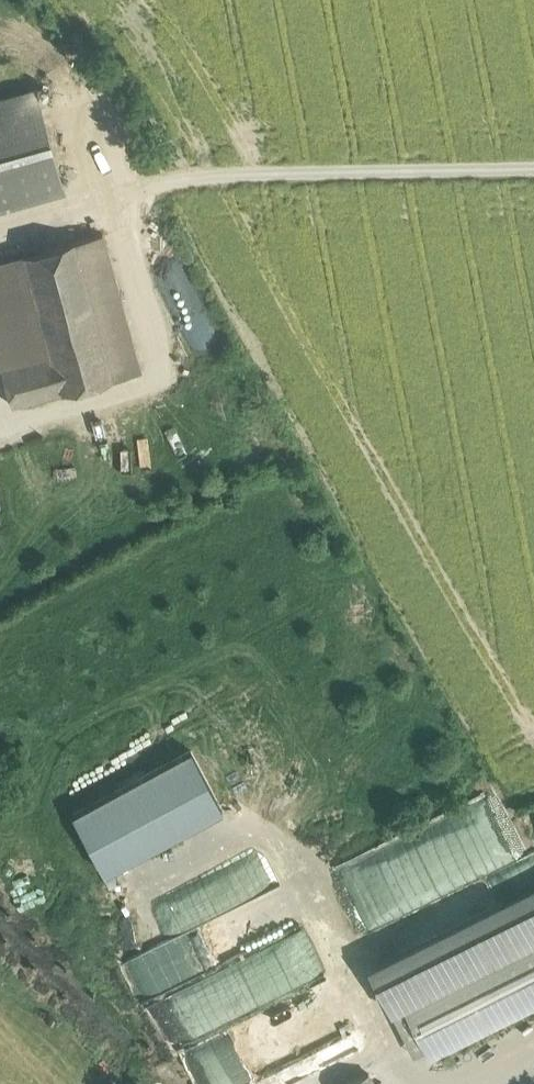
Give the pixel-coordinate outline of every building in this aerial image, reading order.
[(0,99),(0,206),(62,189),(35,90),(0,99)] [(141,369),(102,232),(76,240),(114,377),(141,369)] [(0,261),(0,301),(24,294),(30,315),(2,323),(0,326),(0,362),(12,405),(114,377),(76,240),(0,261)] [(166,299),(189,353),(218,341),(195,287),(166,299)] [(312,681),(303,685),(311,705),(320,702),(312,681)] [(192,746),(70,804),(100,867),(222,808),(192,746)] [(154,904),(167,932),(260,889),(247,861),(154,904)] [(290,928),(271,887),(174,930),(175,932),(138,949),(155,987),(290,928)] [(398,991),(430,1056),(533,1005),(533,924),(398,991)] [(369,1072),(338,1083),(375,1083),(369,1072)]
